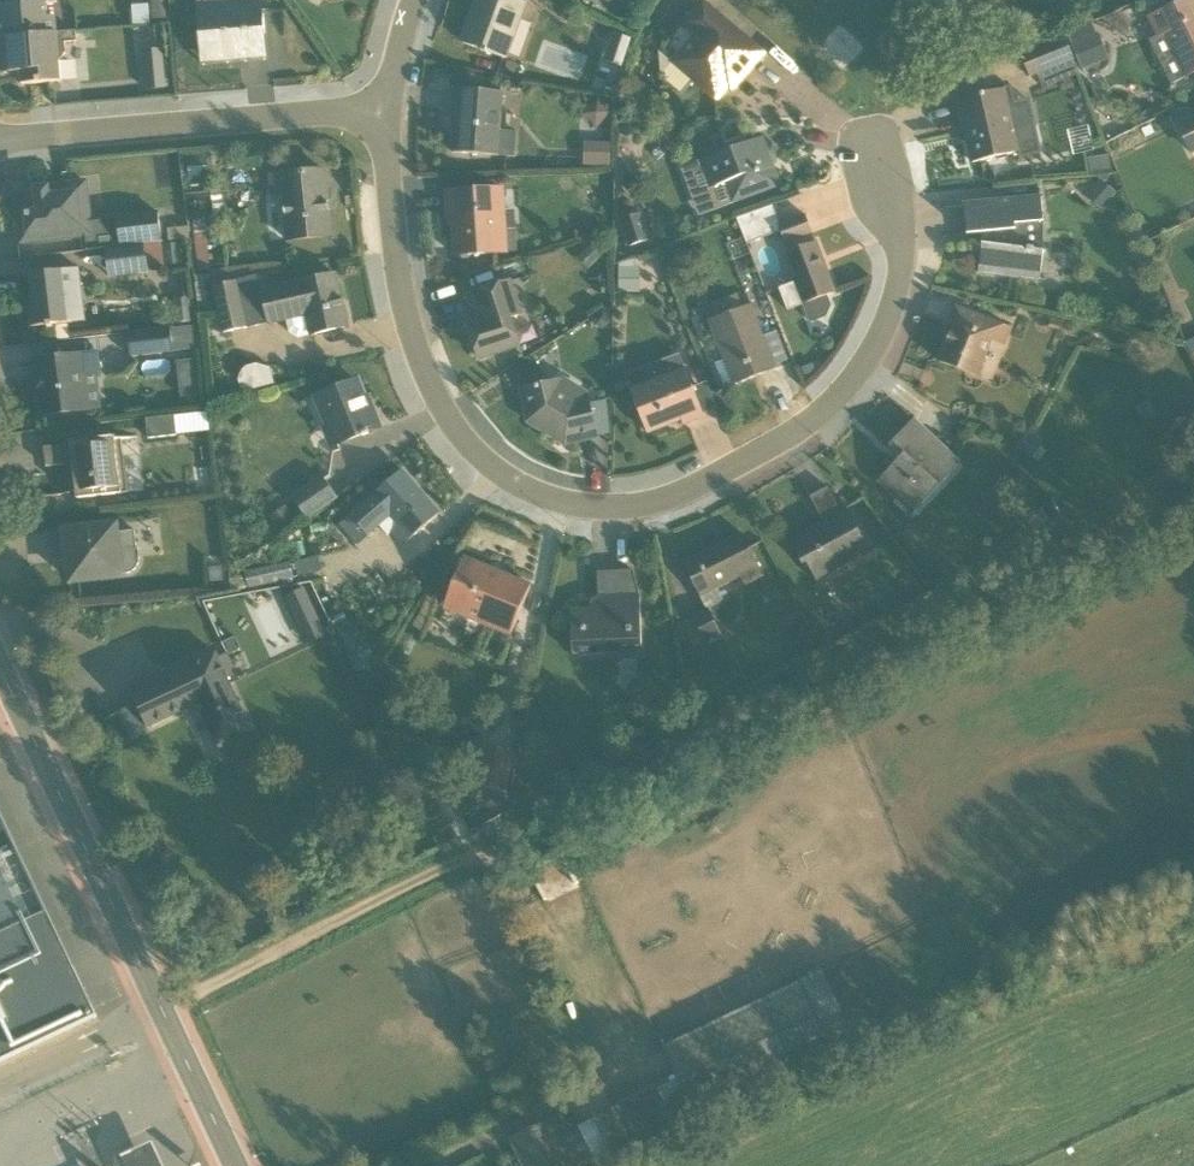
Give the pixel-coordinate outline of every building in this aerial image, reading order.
[(0,6),(0,41),(1,41),(56,37),(55,17),(47,18),(46,5),(54,4),(54,0),(7,0),(7,5),(0,6)] [(132,26),(149,25),(149,21),(165,19),(164,0),(147,0),(148,6),(131,7),(132,26)] [(202,67),(265,62),(260,0),(243,0),(220,2),(220,0),(197,0),(202,67)] [(463,45),(507,60),(528,0),(478,0),(463,45)] [(693,34),(667,67),(719,108),(765,51),(701,0),(681,25),(693,34)] [(1148,16),(1158,34),(1146,40),(1170,86),(1193,74),(1193,0),(1179,0),(1148,16)] [(623,64),(632,36),(610,29),(601,57),(623,64)] [(1102,33),(1075,41),(1082,67),(1110,59),(1102,33)] [(75,43),(74,35),(56,37),(1,41),(3,75),(20,73),(21,86),(61,83),(59,44),(75,43)] [(1063,35),(1020,52),(1030,78),(1035,76),(1041,89),(1078,75),(1063,35)] [(142,65),(144,90),(164,89),(161,63),(142,65)] [(1023,149),(1008,88),(958,101),(973,161),(1023,149)] [(456,116),(454,154),(516,158),(518,132),(502,131),(504,92),(452,89),(450,116),(456,116)] [(1185,123),(1179,110),(1162,119),(1169,131),(1176,127),(1190,155),(1193,154),(1193,119),(1185,123)] [(595,169),(611,151),(598,139),(582,156),(595,169)] [(764,140),(679,170),(695,215),(780,185),(764,140)] [(212,160),(189,159),(188,178),(211,179),(212,160)] [(330,238),(323,171),(270,176),(272,197),(278,196),(283,243),(330,238)] [(1115,193),(1098,180),(1084,199),(1101,211),(1115,193)] [(16,215),(20,245),(91,237),(84,184),(37,189),(16,215)] [(505,211),(504,191),(447,194),(448,225),(452,225),(453,258),(516,255),(515,210),(505,211)] [(966,232),(983,230),(984,246),(980,278),(1040,286),(1044,253),(1042,224),(1040,198),(963,206),(966,232)] [(651,241),(640,210),(617,217),(628,249),(651,241)] [(118,247),(162,242),(159,212),(115,217),(118,247)] [(206,217),(192,219),(197,273),(211,272),(206,217)] [(804,217),(779,227),(786,243),(810,234),(804,217)] [(118,247),(107,249),(110,277),(165,271),(162,242),(118,247)] [(835,293),(816,244),(782,257),(793,283),(777,290),(786,310),(803,304),(810,322),(833,313),(826,297),(835,293)] [(640,261),(619,261),(619,294),(640,294),(640,261)] [(79,270),(28,275),(31,306),(26,307),(29,330),(85,323),(79,270)] [(333,275),(262,291),(259,277),(211,287),(222,336),(270,326),(270,323),(286,320),(290,338),(344,326),(333,275)] [(511,319),(522,316),(511,281),(469,295),(477,321),(467,324),(478,360),(520,347),(511,319)] [(193,323),(190,297),(174,299),(177,324),(193,323)] [(1013,331),(959,306),(934,362),(980,383),(998,344),(1006,347),(1013,331)] [(775,370),(752,308),(709,325),(722,359),(713,363),(723,390),(775,370)] [(183,327),(127,333),(130,356),(186,350),(183,327)] [(99,354),(34,362),(41,417),(88,412),(84,378),(102,376),(99,354)] [(624,376),(648,434),(680,421),(682,427),(705,417),(679,354),(624,376)] [(193,361),(175,363),(180,398),(198,396),(193,361)] [(237,373),(242,392),(274,384),(270,365),(237,373)] [(367,409),(356,381),(312,398),(332,448),(383,428),(374,406),(367,409)] [(566,382),(521,390),(526,422),(564,446),(596,438),(585,392),(566,382)] [(1148,401),(1134,408),(1142,425),(1156,418),(1148,401)] [(173,417),(146,420),(147,439),(176,436),(173,417)] [(908,516),(946,477),(942,474),(955,461),(913,421),(889,446),(900,458),(875,484),(908,516)] [(1025,434),(1015,449),(1037,463),(1045,452),(1039,447),(1040,445),(1025,434)] [(47,468),(73,465),(74,474),(53,476),(55,496),(76,494),(77,499),(126,494),(120,442),(114,443),(114,437),(71,442),(71,445),(45,448),(47,468)] [(439,514),(401,471),(338,528),(355,547),(365,538),(390,517),(397,526),(389,533),(401,547),(439,514)] [(306,519),(336,499),(322,478),(292,499),(306,519)] [(815,583),(872,553),(848,508),(839,513),(827,489),(808,498),(821,522),(787,539),(802,567),(806,565),(815,583)] [(281,535),(297,524),(285,507),(269,519),(281,535)] [(60,533),(53,534),(56,562),(68,561),(70,582),(125,577),(136,571),(138,565),(135,531),(120,533),(119,523),(60,528),(60,533)] [(742,535),(682,565),(705,610),(691,617),(704,644),(722,636),(709,610),(724,602),(718,590),(742,578),(746,586),(763,577),(742,535)] [(529,587),(465,561),(445,610),(509,636),(529,587)] [(289,563),(262,568),(265,585),(292,580),(289,563)] [(570,610),(572,656),(641,653),(639,596),(632,572),(597,573),(598,599),(594,600),(590,604),(590,609),(570,610)] [(311,611),(303,594),(287,601),(295,619),(311,611)] [(812,647),(800,624),(785,632),(797,655),(812,647)] [(147,730),(196,707),(218,754),(255,736),(215,650),(129,691),(147,730)] [(513,753),(484,747),(476,785),(505,791),(513,753)] [(96,1017),(0,813),(0,1062),(96,1017)] [(663,1047),(677,1078),(576,1124),(570,1110),(509,1139),(521,1165),(596,1165),(595,1164),(849,1047),(816,976),(663,1047)] [(119,1151),(126,1165),(167,1165),(153,1135),(119,1151)]
